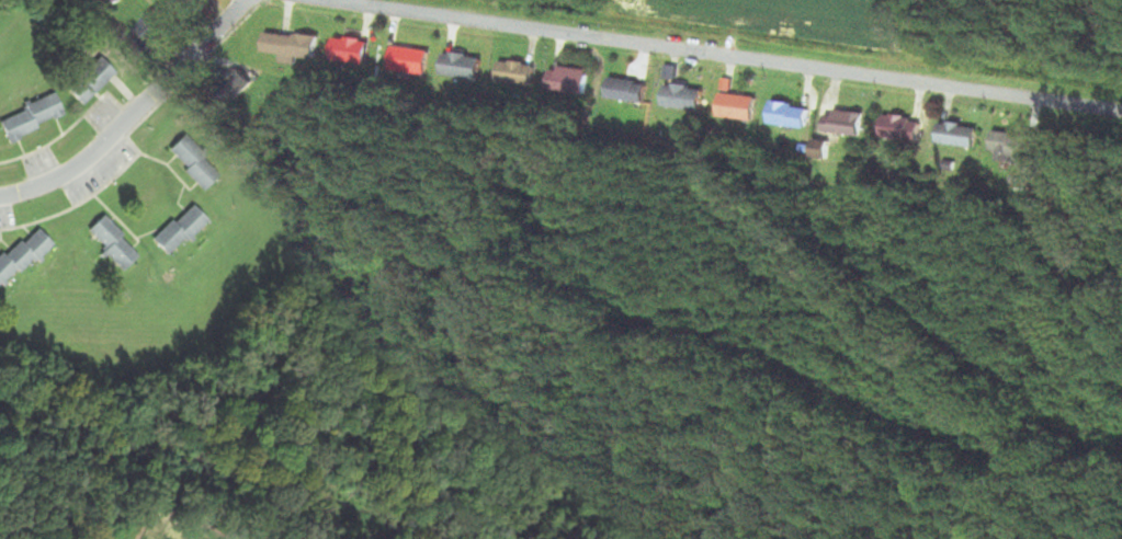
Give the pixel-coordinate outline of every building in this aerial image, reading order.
[(166,40),(153,20),(133,33),(146,53),(166,40)] [(268,58),(321,61),(322,37),(269,34),(268,58)] [(374,44),(338,38),(335,60),(370,66),(374,44)] [(434,53),(398,49),(395,71),(432,75),(434,53)] [(447,79),(485,79),(485,56),(447,56),(447,79)] [(536,89),(540,68),(505,61),(501,82),(536,89)] [(84,107),(109,81),(93,64),(67,90),(84,107)] [(553,92),(592,95),(595,70),(556,67),(553,92)] [(218,91),(234,107),(255,86),(239,70),(218,91)] [(653,82),(614,82),(614,102),(653,102),(653,82)] [(669,109),(708,112),(709,88),(671,85),(669,109)] [(762,120),(763,97),(725,96),(725,119),(762,120)] [(0,119),(9,143),(67,120),(58,97),(0,119)] [(815,130),(818,108),(776,104),(774,126),(815,130)] [(833,136),(871,136),(871,113),(833,113),(833,136)] [(930,119),(890,119),(890,142),(930,142),(930,119)] [(947,146),(984,150),(986,127),(949,123),(947,146)] [(1042,141),(1005,130),(998,157),(1035,167),(1042,141)] [(168,154),(206,192),(223,175),(185,138),(168,154)] [(209,222),(193,205),(155,242),(171,259),(209,222)] [(87,235),(125,273),(141,257),(104,219),(87,235)]
